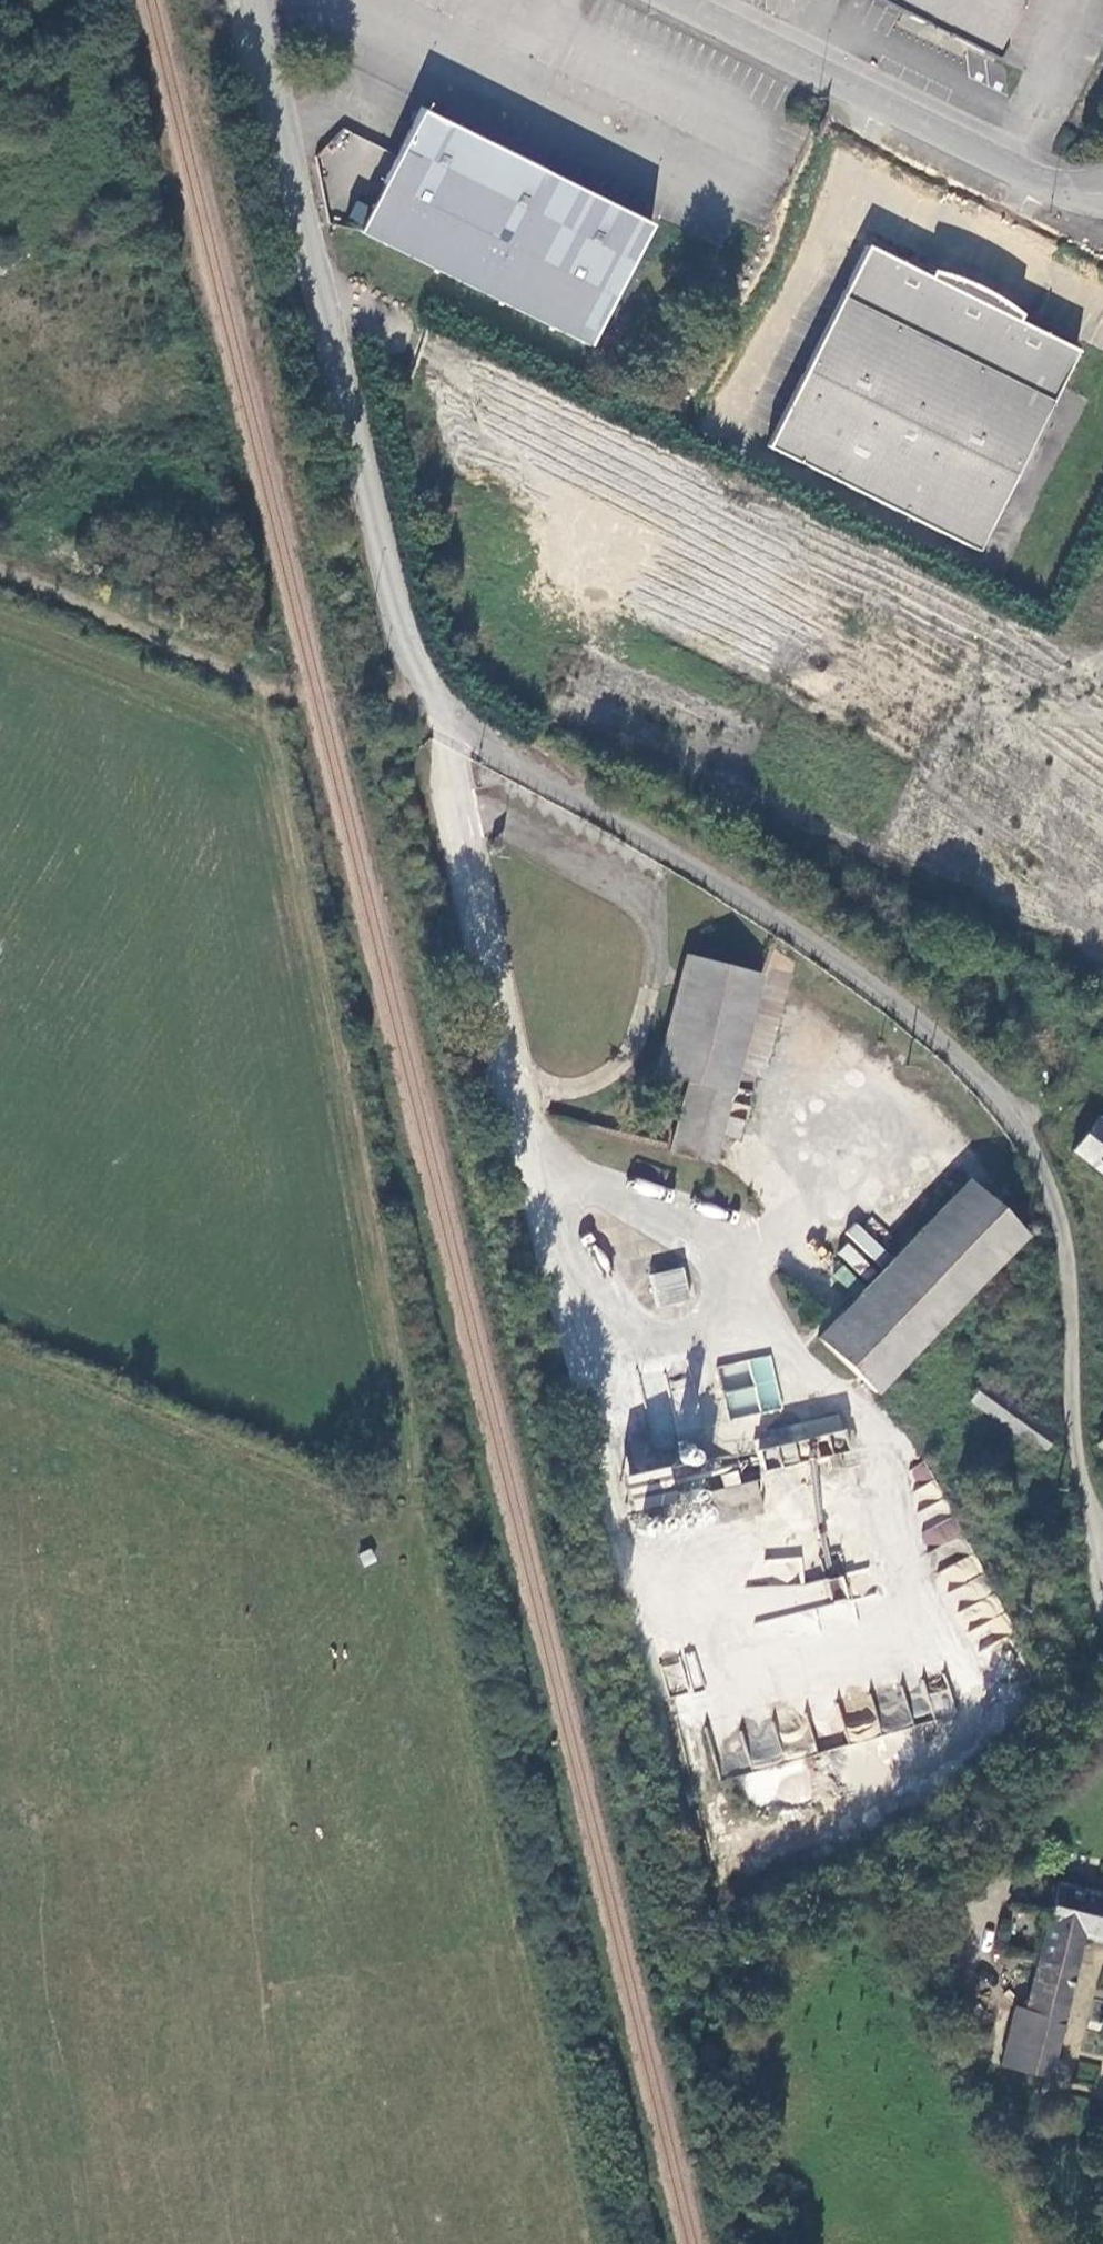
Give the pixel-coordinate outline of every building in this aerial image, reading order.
[(908,14),(903,25),(920,33),(916,40),(941,52),(944,45),(961,53),(966,43),(997,58),(1026,0),(881,0),(908,14)] [(401,153),(361,234),(586,345),(647,223),(421,112),(401,153)] [(347,222),(362,229),(372,208),(356,201),(347,222)] [(865,249),(770,446),(977,546),(1072,351),(1018,325),(1022,316),(1011,305),(995,295),(985,287),(970,282),(956,277),(936,273),(932,281),(865,249)] [(763,972),(689,951),(652,1071),(688,1081),(668,1148),(710,1159),(763,972)] [(1071,1152),(1102,1177),(1102,1109),(1071,1152)] [(973,1178),(819,1335),(877,1390),(1027,1231),(1024,1228),(1027,1225),(1019,1217),(1016,1220),(973,1178)] [(1032,1205),(1025,1213),(1031,1219),(1039,1211),(1032,1205)] [(861,1274),(869,1265),(846,1244),(838,1253),(861,1274)] [(683,1266),(649,1274),(656,1306),(691,1298),(683,1266)] [(769,1353),(717,1366),(730,1419),(782,1406),(769,1353)] [(983,1382),(970,1400),(1041,1450),(1054,1431),(983,1382)] [(759,1437),(769,1469),(848,1444),(837,1412),(759,1437)] [(1094,1444),(1102,1451),(1102,1432),(1094,1444)] [(952,1511),(949,1513),(926,1463),(915,1468),(923,1485),(909,1492),(935,1547),(962,1534),(952,1511)] [(723,1518),(763,1511),(757,1479),(741,1482),(738,1471),(678,1481),(676,1466),(630,1474),(637,1512),(703,1501),(701,1486),(713,1484),(716,1502),(720,1501),(723,1518)] [(954,1609),(976,1651),(1014,1631),(973,1553),(934,1574),(953,1610),(954,1609)] [(693,1651),(660,1662),(671,1695),(704,1684),(693,1651)] [(720,1777),(781,1760),(771,1724),(738,1733),(746,1759),(717,1767),(720,1777)] [(1059,1875),(1024,2005),(1012,2003),(998,2063),(1046,2075),(1083,1933),(1102,1938),(1102,1888),(1059,1875)]
